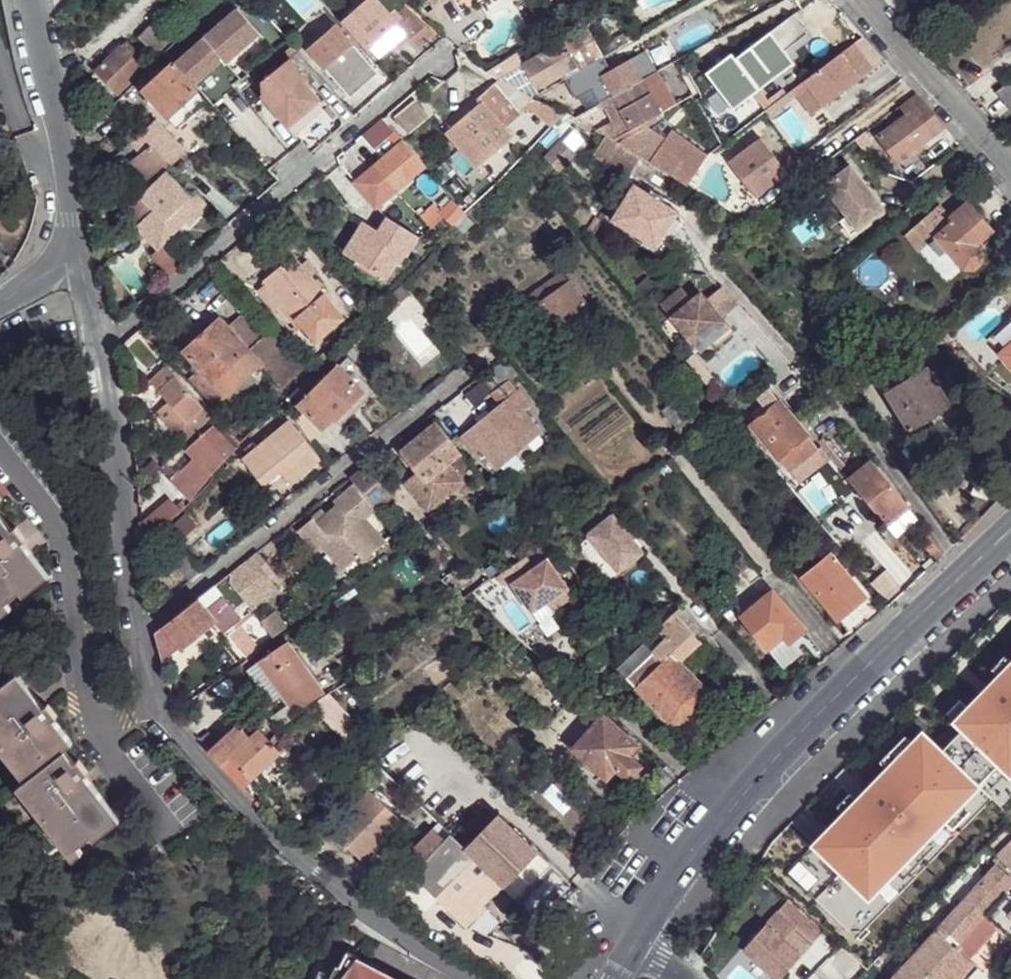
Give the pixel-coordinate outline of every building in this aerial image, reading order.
[(397,15),(392,18),(377,0),(368,0),(346,20),(369,47),(402,19),(397,15)] [(437,9),(451,0),(431,0),(437,9)] [(463,11),(480,0),(456,0),(463,11)] [(404,9),(397,15),(402,19),(369,47),(377,56),(404,32),(401,28),(412,18),(404,9)] [(235,10),(173,64),(193,87),(223,61),(226,64),(258,36),(235,10)] [(774,79),(765,67),(808,37),(793,15),(707,75),(730,109),(774,79)] [(428,34),(412,18),(401,28),(404,32),(418,46),(428,34)] [(169,41),(152,26),(139,40),(155,57),(169,41)] [(309,50),(323,66),(351,42),(338,26),(309,50)] [(581,26),(494,78),(528,94),(531,93),(539,89),(537,85),(562,72),(564,76),(569,73),(576,68),(600,55),(590,40),(584,44),(580,38),(586,34),(581,26)] [(840,54),(805,81),(824,106),(883,62),(864,36),(840,54)] [(126,45),(123,43),(100,69),(122,91),(142,68),(133,58),(135,55),(133,52),(136,48),(129,42),(126,45)] [(351,42),(323,66),(348,95),(375,70),(351,42)] [(564,76),(576,98),(593,89),(600,101),(603,99),(656,70),(657,69),(647,49),(612,68),(603,53),(600,55),(576,68),(569,73),(564,76)] [(304,79),(314,72),(295,51),(287,59),(304,79)] [(271,107),(304,79),(287,59),(258,83),(260,97),(271,107)] [(223,61),(193,87),(211,108),(234,89),(232,86),(239,81),(226,64),(223,61)] [(171,64),(141,92),(167,120),(196,91),(171,64)] [(603,134),(611,139),(674,103),(656,70),(603,99),(606,105),(616,101),(627,121),(603,134)] [(996,90),(1010,110),(1010,78),(996,90)] [(321,98),(304,79),(271,107),(273,110),(287,126),(304,111),(321,98)] [(793,90),(778,100),(782,106),(797,95),(812,115),(824,106),(805,81),(793,90)] [(483,105),(452,129),(482,163),(511,139),(504,130),(519,116),(495,88),(479,100),(483,105)] [(943,127),(916,95),(902,106),(907,113),(879,135),(899,161),(943,127)] [(328,106),(321,98),(304,111),(311,120),(328,106)] [(397,115),(409,131),(428,116),(416,100),(397,115)] [(778,100),(765,110),(771,118),(784,109),(782,106),(778,100)] [(280,132),(287,126),(273,110),(265,116),(280,132)] [(311,120),(304,111),(287,126),(295,135),(311,120)] [(387,139),(394,133),(381,119),(361,136),(374,151),(387,139)] [(640,156),(686,185),(705,155),(654,121),(617,142),(640,156)] [(157,154),(167,164),(181,150),(155,122),(129,145),(137,153),(148,144),(157,154)] [(396,150),(403,144),(394,133),(387,139),(396,150)] [(611,139),(603,134),(594,152),(630,172),(640,156),(617,142),(611,139)] [(761,136),(728,161),(755,197),(788,173),(761,136)] [(560,138),(543,156),(557,170),(575,152),(560,138)] [(164,167),(167,164),(157,154),(148,144),(137,153),(133,156),(138,163),(152,178),(158,173),(164,167)] [(396,193),(424,169),(403,144),(396,150),(375,168),(396,193)] [(133,156),(137,153),(129,145),(111,163),(118,170),(133,156)] [(138,163),(133,156),(118,170),(125,176),(138,163)] [(849,164),(822,184),(845,214),(838,219),(848,233),(882,208),(849,164)] [(138,192),(154,209),(166,221),(192,197),(164,167),(158,173),(152,178),(138,192)] [(374,212),(396,193),(375,168),(353,187),(374,212)] [(632,182),(610,219),(653,246),(676,210),(632,182)] [(143,221),(154,209),(138,192),(125,203),(143,221)] [(188,227),(209,207),(195,193),(192,197),(166,221),(154,209),(143,221),(135,229),(157,250),(158,251),(163,245),(185,224),(188,227)] [(937,234),(946,245),(952,252),(964,264),(974,266),(982,258),(983,251),(980,248),(975,242),(981,238),(992,227),(968,199),(949,215),(953,219),(937,234)] [(447,200),(436,210),(436,211),(450,224),(461,213),(447,200)] [(436,211),(436,210),(427,202),(414,214),(422,222),(436,211)] [(937,202),(904,233),(919,250),(937,234),(953,219),(949,215),(937,202)] [(750,223),(757,231),(769,221),(763,213),(750,223)] [(364,229),(347,257),(378,277),(389,260),(393,262),(397,254),(400,253),(411,235),(379,217),(370,232),(364,229)] [(337,252),(347,257),(364,229),(355,223),(337,252)] [(184,264),(163,245),(158,251),(157,250),(151,256),(171,275),(184,264)] [(952,252),(946,245),(941,249),(948,256),(952,252)] [(262,280),(266,283),(295,318),(322,294),(325,293),(292,254),(262,280)] [(536,309),(555,334),(588,309),(561,272),(524,298),(522,296),(517,299),(508,289),(494,298),(512,322),(531,308),(533,311),(536,309)] [(295,326),(298,322),(295,318),(266,283),(258,289),(274,307),(276,305),(295,326)] [(692,302),(682,289),(661,306),(695,347),(725,324),(722,320),(706,300),(701,294),(692,302)] [(717,291),(706,300),(722,320),(734,310),(717,291)] [(295,318),(298,322),(308,334),(336,310),(322,294),(295,318)] [(532,351),(555,334),(536,309),(533,311),(531,308),(512,322),(532,351)] [(237,318),(224,328),(258,364),(256,366),(279,391),(291,378),(237,318)] [(258,364),(224,328),(216,320),(181,351),(197,367),(188,375),(201,390),(210,382),(223,396),(256,366),(258,364)] [(730,329),(725,324),(695,347),(699,353),(730,329)] [(1010,363),(1010,365),(1010,341),(999,351),(1010,363)] [(874,377),(883,391),(917,370),(921,367),(913,353),(874,377)] [(344,355),(336,365),(362,390),(366,385),(356,375),(359,371),(344,355)] [(504,359),(481,378),(503,403),(463,436),(477,453),(526,413),(533,406),(510,379),(516,374),(504,359)] [(362,390),(336,365),(334,363),(294,404),(319,429),(332,416),(334,418),(362,390)] [(162,370),(147,383),(165,402),(179,417),(185,423),(188,422),(193,427),(205,415),(162,370)] [(917,370),(883,391),(904,428),(944,403),(932,384),(929,387),(917,370)] [(688,440),(711,423),(683,389),(660,408),(688,440)] [(765,401),(769,407),(777,401),(767,390),(757,398),(760,405),(765,401)] [(777,401),(769,407),(750,422),(777,455),(804,434),(777,401)] [(179,417),(165,402),(152,414),(166,429),(179,417)] [(319,429),(294,404),(284,413),(306,442),(319,429)] [(543,432),(526,413),(477,453),(481,457),(485,453),(497,467),(499,470),(543,432)] [(179,417),(166,429),(178,441),(193,427),(188,422),(185,423),(179,417)] [(256,449),(277,473),(287,485),(315,461),(285,425),(256,449)] [(459,455),(436,425),(400,453),(419,475),(406,486),(425,509),(460,480),(447,464),(459,455)] [(208,476),(232,452),(210,427),(190,445),(197,459),(202,464),(199,466),(208,476)] [(261,488),(277,473),(256,449),(240,463),(261,488)] [(493,471),(497,467),(485,453),(481,457),(493,471)] [(186,500),(208,476),(199,466),(202,464),(197,459),(188,465),(186,463),(170,478),(186,500)] [(462,460),(453,467),(466,485),(476,477),(462,460)] [(873,461),(849,480),(869,504),(891,486),(873,461)] [(368,465),(348,482),(353,487),(369,505),(387,490),(368,465)] [(891,486),(869,504),(888,527),(909,509),(910,508),(891,486)] [(369,505),(353,487),(332,505),(335,509),(315,527),(310,522),(296,533),(312,555),(319,550),(338,575),(356,561),(360,566),(382,550),(363,524),(377,514),(369,505)] [(393,497),(387,490),(369,505),(377,514),(393,497)] [(173,495),(142,521),(155,537),(186,511),(173,495)] [(578,516),(592,506),(590,501),(575,511),(578,516)] [(643,551),(611,513),(587,534),(618,571),(643,551)] [(822,523),(836,541),(847,533),(830,513),(820,522),(822,523)] [(806,528),(817,518),(813,514),(801,524),(806,528)] [(805,536),(822,523),(820,522),(817,518),(806,528),(801,524),(797,526),(805,536)] [(14,591),(19,595),(43,576),(27,554),(23,557),(13,546),(18,542),(20,540),(10,527),(7,528),(0,520),(0,602),(14,591)] [(27,554),(18,542),(13,546),(23,557),(27,554)] [(189,578),(202,567),(189,550),(175,560),(189,578)] [(254,605),(281,585),(255,550),(228,570),(254,605)] [(805,577),(815,589),(841,566),(832,554),(805,577)] [(752,582),(761,576),(742,555),(734,561),(752,582)] [(523,556),(522,557),(500,572),(507,581),(529,565),(523,556)] [(546,559),(510,584),(530,613),(545,602),(549,608),(558,602),(559,604),(571,595),(546,559)] [(842,618),(865,596),(867,595),(841,566),(815,589),(840,619),(842,618)] [(888,568),(871,583),(890,605),(906,590),(888,568)] [(218,592),(211,588),(228,613),(216,622),(221,628),(233,620),(236,623),(252,611),(229,583),(218,592)] [(211,588),(198,598),(216,622),(228,613),(211,588)] [(773,591),(743,616),(785,666),(801,652),(793,643),(806,631),(773,591)] [(855,635),(881,614),(865,596),(842,618),(855,635)] [(154,633),(161,664),(216,622),(198,598),(154,633)] [(558,602),(549,608),(551,610),(559,604),(558,602)] [(683,610),(674,618),(700,645),(702,648),(709,641),(683,610)] [(275,612),(261,623),(274,639),(287,628),(275,612)] [(678,665),(700,645),(674,618),(657,634),(663,642),(654,654),(653,656),(662,664),(670,657),(678,665)] [(246,664),(259,654),(236,623),(233,620),(221,628),(246,664)] [(290,724),(302,717),(300,714),(325,694),(285,644),(256,664),(292,706),(274,718),(290,724)] [(702,648),(700,645),(678,665),(687,673),(707,653),(702,648)] [(705,692),(687,673),(678,665),(670,657),(662,664),(651,675),(646,680),(636,689),(672,727),(686,723),(702,708),(705,692)] [(642,675),(646,680),(651,675),(647,670),(642,675)] [(71,847),(87,834),(92,839),(116,819),(98,796),(95,799),(87,788),(90,786),(94,783),(82,767),(78,770),(60,747),(68,741),(49,717),(52,714),(42,703),(40,705),(38,708),(28,697),(31,694),(13,672),(0,683),(0,742),(26,774),(18,779),(71,847)] [(40,705),(31,694),(28,697),(38,708),(40,705)] [(366,725),(332,694),(314,707),(351,741),(366,725)] [(604,717),(573,751),(605,780),(613,772),(626,784),(639,769),(628,758),(637,748),(604,717)] [(255,723),(251,718),(238,726),(208,754),(244,789),(286,747),(280,743),(277,745),(260,729),(252,738),(246,732),(255,723)] [(18,779),(26,774),(0,742),(0,756),(18,779)] [(1010,786),(1010,777),(978,744),(944,778),(981,815),(1010,786)] [(76,854),(71,847),(18,779),(11,784),(68,859),(76,854)] [(98,796),(90,786),(87,788),(95,799),(98,796)] [(336,830),(364,857),(402,816),(376,789),(336,830)] [(829,819),(819,827),(785,860),(813,888),(829,874),(820,865),(834,851),(846,863),(871,839),(908,841),(909,807),(878,806),(863,820),(839,795),(822,812),(829,819)] [(813,820),(819,827),(829,819),(822,812),(813,820)] [(496,875),(504,883),(546,923),(579,891),(501,814),(468,848),(496,875)] [(402,816),(364,857),(370,864),(409,823),(402,816)] [(412,825),(409,823),(370,864),(372,867),(412,825)] [(490,881),(496,875),(468,848),(451,832),(445,837),(434,826),(402,859),(473,926),(491,907),(487,903),(495,895),(488,888),(492,884),(490,881)] [(995,857),(1010,871),(1010,840),(995,857)] [(849,866),(846,863),(834,851),(820,865),(829,874),(813,888),(819,894),(849,866)] [(968,961),(967,960),(996,929),(1010,943),(1010,874),(1009,877),(996,866),(890,978),(951,978),(968,961)] [(495,895),(504,883),(496,875),(490,881),(492,884),(488,888),(495,895)] [(788,900),(778,912),(813,944),(824,932),(788,900)] [(778,912),(743,950),(774,978),(780,978),(813,944),(778,912)] [(388,975),(358,960),(359,957),(347,951),(340,966),(337,965),(331,975),(320,970),(315,978),(395,978),(388,975)] [(389,972),(359,957),(358,960),(388,975),(389,972)] [(951,978),(958,978),(972,964),(968,961),(951,978)]
